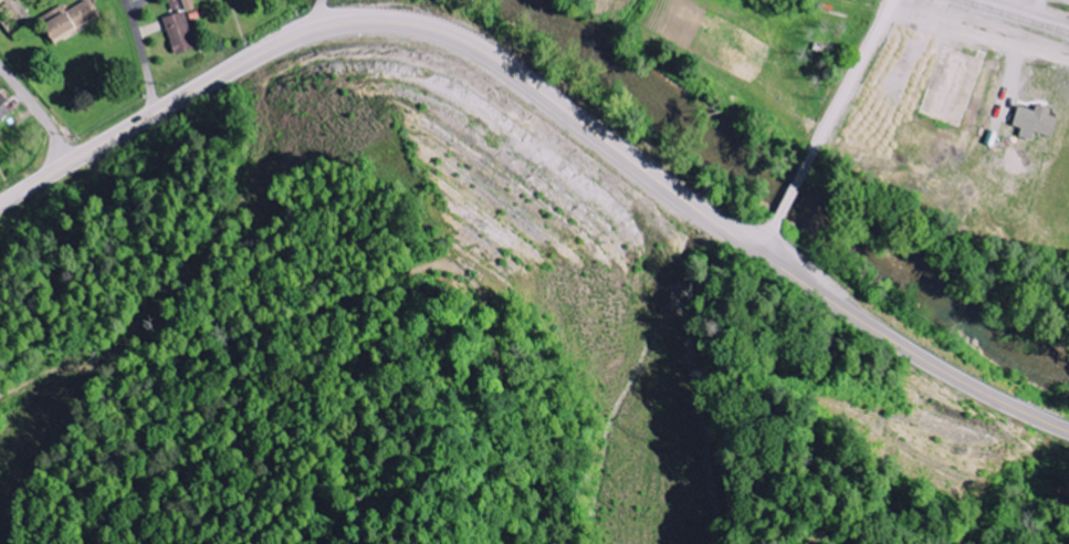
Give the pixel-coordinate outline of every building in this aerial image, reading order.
[(192,0),(181,0),(184,13),(194,11),(192,0)] [(66,11),(64,7),(43,16),(53,40),(99,21),(90,1),(66,11)] [(176,56),(198,48),(185,12),(163,20),(176,56)] [(0,96),(0,124),(13,113),(0,96)] [(1022,137),(1034,141),(1036,133),(1055,139),(1060,119),(1051,116),(1053,109),(1039,105),(1037,112),(1021,107),(1015,127),(1024,129),(1022,137)]
